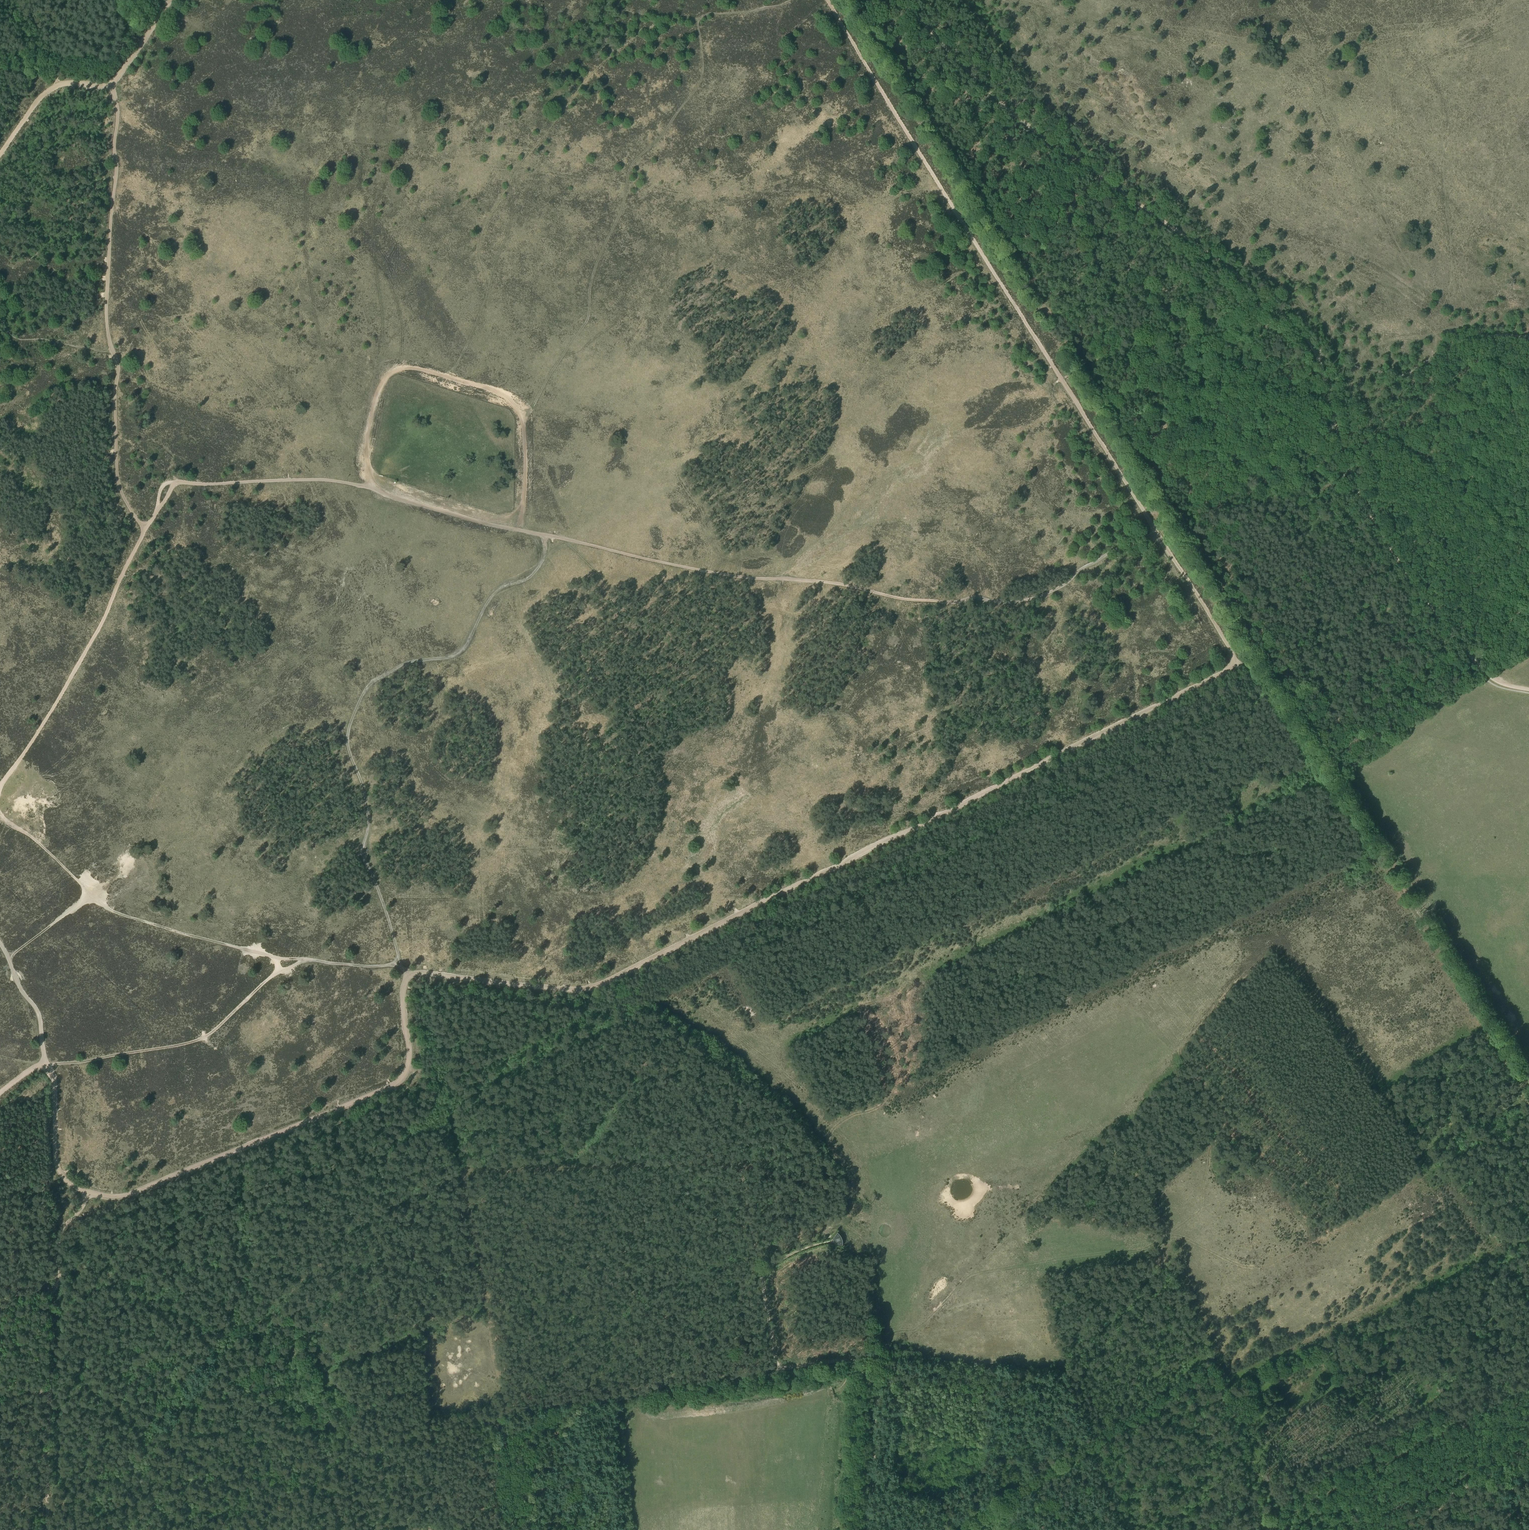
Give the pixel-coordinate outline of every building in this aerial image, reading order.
[(839,1234),(837,1233),(834,1238),(836,1243),(836,1244),(842,1244),(842,1242),(842,1240),(841,1238),(840,1236),(839,1234)]
